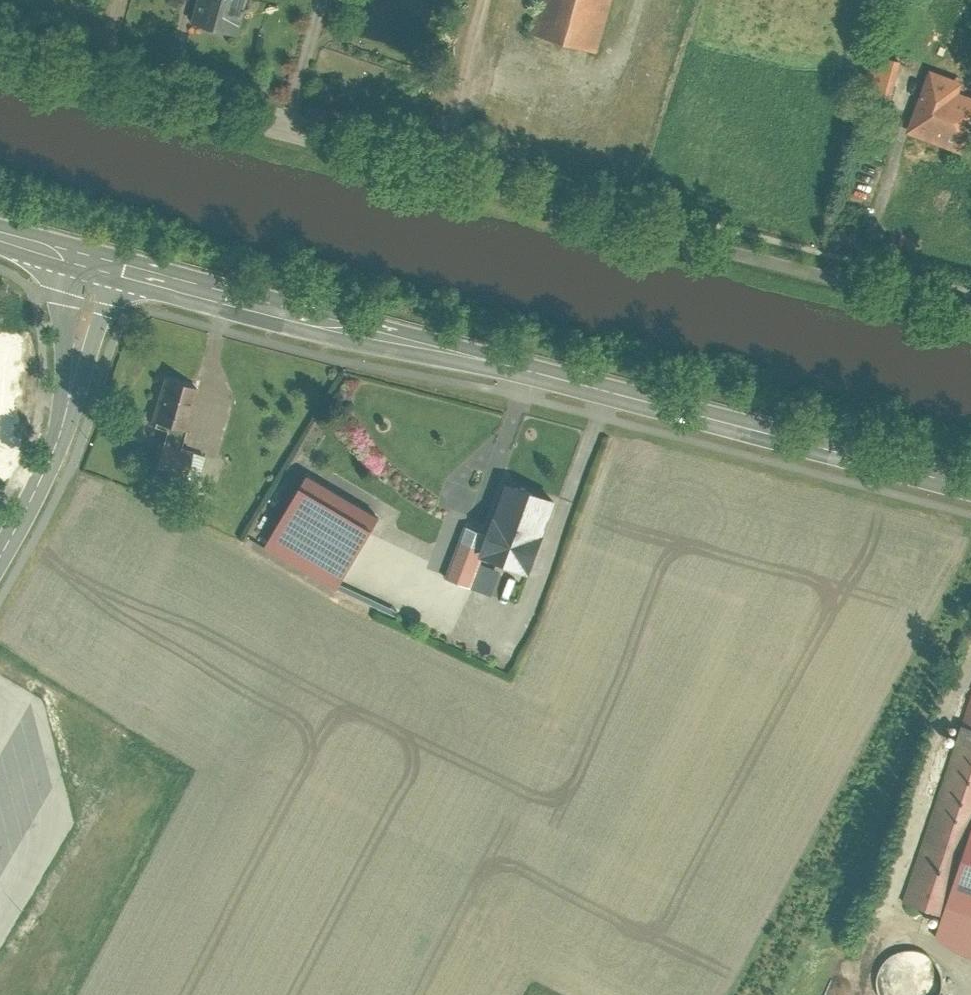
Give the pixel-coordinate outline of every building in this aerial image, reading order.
[(195,24),(236,36),(246,0),(202,0),(195,24)] [(531,32),(595,50),(609,0),(539,0),(531,32)] [(901,61),(879,55),(870,90),(892,96),(901,61)] [(929,66),(906,129),(966,150),(970,137),(970,94),(959,90),(963,78),(929,66)] [(198,388),(163,378),(151,420),(167,425),(186,430),(198,388)] [(186,430),(167,425),(162,443),(181,448),(186,430)] [(156,466),(182,474),(189,450),(181,448),(162,443),(156,466)] [(184,473),(199,477),(205,454),(191,449),(184,473)] [(378,515),(303,472),(263,543),(338,586),(378,515)] [(528,572),(555,498),(508,481),(489,534),(484,548),(481,555),(484,556),(528,572)] [(468,517),(399,492),(377,553),(446,578),(460,539),(465,525),(468,517)] [(460,539),(484,548),(489,534),(465,525),(460,539)] [(484,548),(460,539),(446,578),(472,588),(484,556),(481,555),(484,548)] [(962,725),(970,728),(970,697),(962,725)] [(962,725),(904,898),(944,911),(970,831),(970,728),(962,725)] [(944,911),(935,938),(970,950),(970,831),(944,911)]
